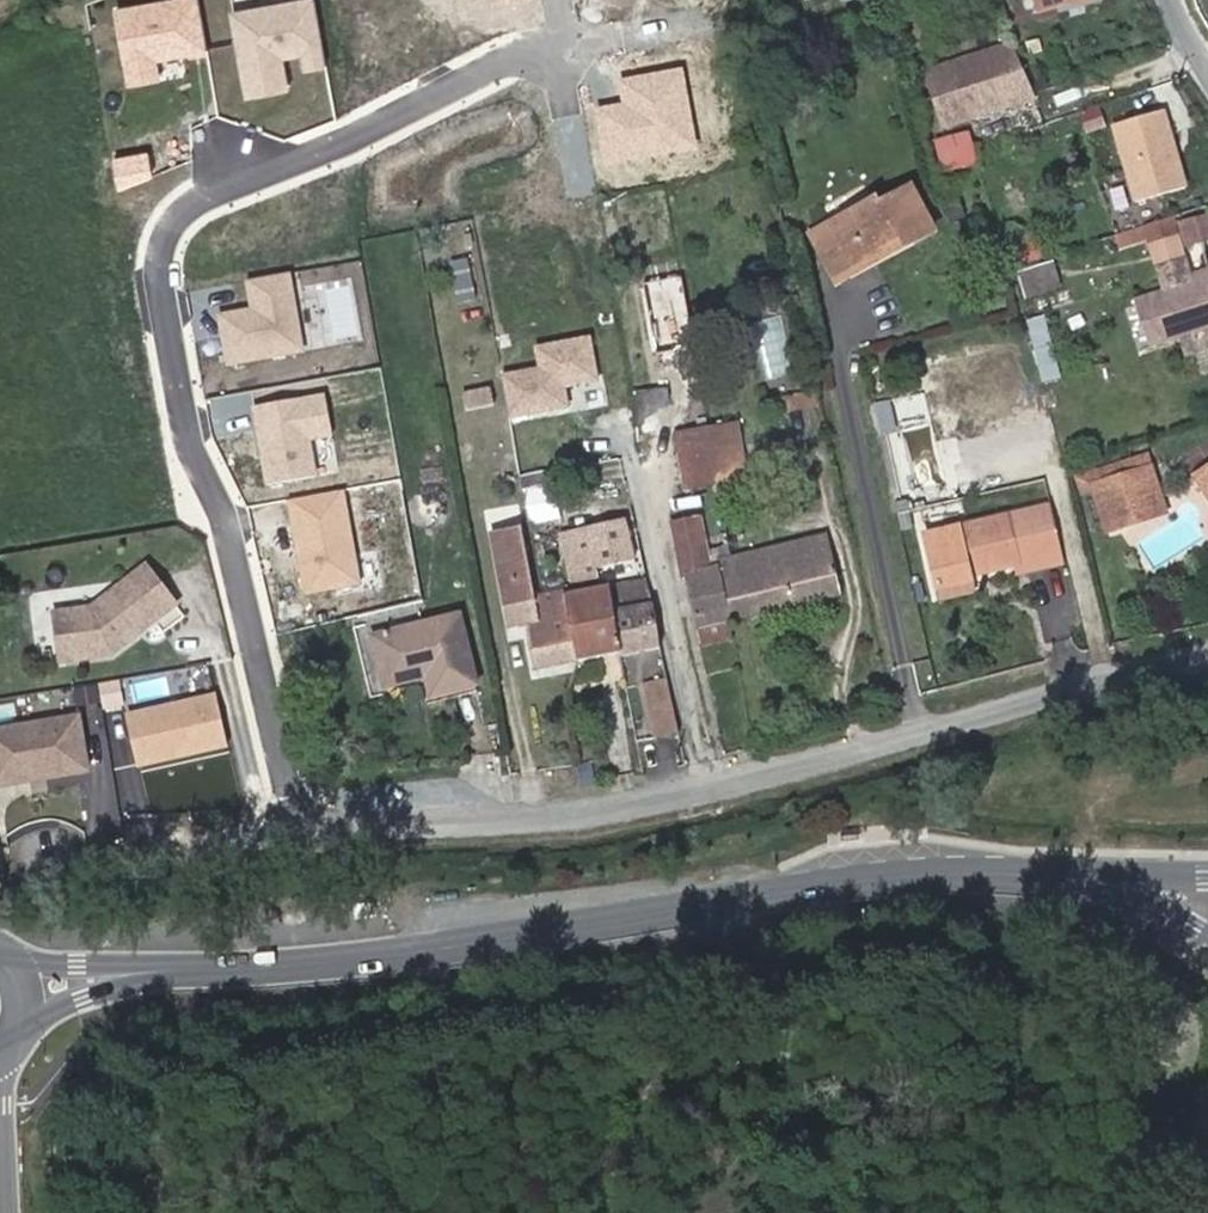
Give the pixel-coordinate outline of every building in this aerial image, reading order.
[(126,84),(167,77),(164,59),(210,51),(202,0),(135,0),(113,4),(126,84)] [(303,69),(329,65),(319,0),(269,0),(230,6),(244,97),(292,89),(287,57),(301,55),(303,69)] [(1020,12),(1077,0),(1018,0),(1020,12)] [(1028,102),(1028,98),(1016,49),(922,76),(926,91),(925,92),(935,129),(1028,102)] [(1161,108),(1112,123),(1136,200),(1185,185),(1161,108)] [(970,128),(935,137),(944,171),(979,162),(970,128)] [(815,232),(832,265),(849,256),(855,266),(865,262),(916,238),(918,242),(940,231),(917,188),(884,204),(880,198),(815,232)] [(1206,213),(1187,220),(1196,244),(1203,241),(1198,225),(1207,221),(1207,218),(1206,213)] [(1163,215),(1143,222),(1147,234),(1166,227),(1163,215)] [(1198,225),(1203,241),(1207,239),(1207,221),(1198,225)] [(1064,287),(1056,253),(1017,262),(1025,296),(1064,287)] [(869,268),(865,262),(855,266),(849,256),(832,265),(840,283),(869,268)] [(1136,314),(1150,362),(1207,343),(1207,269),(1185,276),(1179,257),(1154,264),(1166,305),(1136,314)] [(293,269),(244,277),(249,305),(216,310),(225,363),(306,350),(293,269)] [(788,312),(758,316),(764,375),(794,372),(788,312)] [(1047,313),(1031,316),(1041,378),(1057,376),(1047,313)] [(598,330),(534,342),(538,363),(502,370),(511,420),(611,401),(598,330)] [(1183,352),(1188,367),(1207,361),(1207,343),(1183,352)] [(327,390),(252,404),(266,484),(320,474),(313,438),(335,434),(327,390)] [(691,487),(747,474),(736,424),(680,437),(691,487)] [(928,440),(933,457),(945,454),(955,494),(971,489),(957,432),(928,440)] [(942,497),(955,494),(945,454),(933,457),(942,497)] [(528,501),(528,502),(550,498),(543,464),(521,469),(528,501)] [(1194,483),(1207,504),(1207,474),(1194,483)] [(1153,477),(1096,496),(1111,539),(1136,530),(1132,516),(1163,506),(1153,477)] [(305,593),(364,582),(346,486),(286,498),(305,593)] [(551,508),(550,498),(528,502),(532,522),(542,521),(540,511),(551,508)] [(1136,530),(1167,519),(1163,506),(1132,516),(1136,530)] [(1056,513),(1011,523),(1022,569),(1024,579),(1070,568),(1056,513)] [(625,517),(569,529),(575,564),(633,551),(625,517)] [(696,625),(719,620),(718,614),(713,592),(735,587),(731,563),(708,568),(698,518),(670,525),(681,577),(686,576),(696,625)] [(978,579),(1022,569),(1011,523),(928,541),(942,595),(980,586),(978,579)] [(723,619),(838,596),(825,541),(731,563),(735,587),(713,592),(718,614),(719,620),(723,619)] [(500,619),(521,616),(519,605),(528,603),(534,602),(522,549),(489,556),(500,619)] [(101,615),(64,619),(70,667),(120,661),(184,611),(155,573),(101,615)] [(572,595),(578,624),(581,641),(583,654),(663,638),(650,580),(572,595)] [(981,597),(980,586),(942,595),(938,595),(939,597),(942,597),(943,605),(981,597)] [(572,595),(546,599),(547,603),(552,628),(573,625),(578,624),(572,595)] [(526,642),(530,664),(583,654),(581,641),(578,624),(573,625),(552,628),(547,603),(546,599),(534,602),(528,603),(519,605),(521,616),(522,618),(526,642)] [(464,618),(378,633),(387,685),(426,678),(443,675),(446,695),(476,690),(464,618)] [(669,670),(645,674),(656,730),(680,725),(669,670)] [(443,675),(426,678),(429,698),(446,695),(443,675)] [(98,685),(76,689),(79,706),(101,702),(98,685)] [(230,755),(222,706),(131,729),(143,777),(230,755)] [(0,733),(0,788),(91,773),(81,719),(0,733)]
